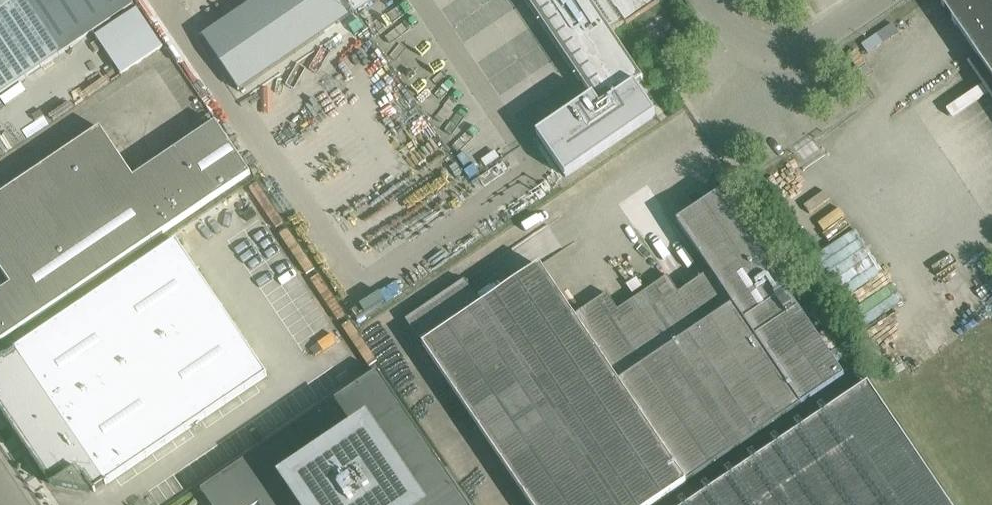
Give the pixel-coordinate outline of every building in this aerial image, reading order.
[(134,4),(132,0),(0,0),(0,95),(134,4)] [(202,36),(239,91),(349,16),(348,15),(353,11),(355,13),(374,0),(255,0),(202,36)] [(610,29),(623,20),(626,26),(660,4),(657,0),(527,0),(592,96),(536,134),(565,176),(656,115),(635,84),(643,79),(610,29)] [(991,80),(991,0),(947,0),(941,4),(991,80)] [(96,36),(122,75),(162,48),(136,9),(96,36)] [(216,122),(134,177),(100,128),(0,195),(0,269),(11,285),(0,292),(0,343),(251,173),(216,122)] [(807,202),(816,219),(838,208),(830,191),(807,202)] [(710,272),(679,293),(667,276),(618,310),(607,293),(573,316),(540,266),(482,305),(464,280),(406,320),(531,504),(653,504),(844,376),(720,192),(676,221),(710,272)] [(96,491),(95,489),(104,483),(105,484),(267,375),(176,241),(15,350),(16,351),(6,358),(5,356),(0,359),(0,410),(50,483),(64,474),(66,477),(52,486),(91,494),(81,480),(84,478),(94,492),(96,491)] [(635,273),(625,279),(634,294),(644,289),(635,273)] [(211,504),(468,504),(377,371),(201,490),(211,504)] [(867,382),(685,504),(949,504),(867,382)]
